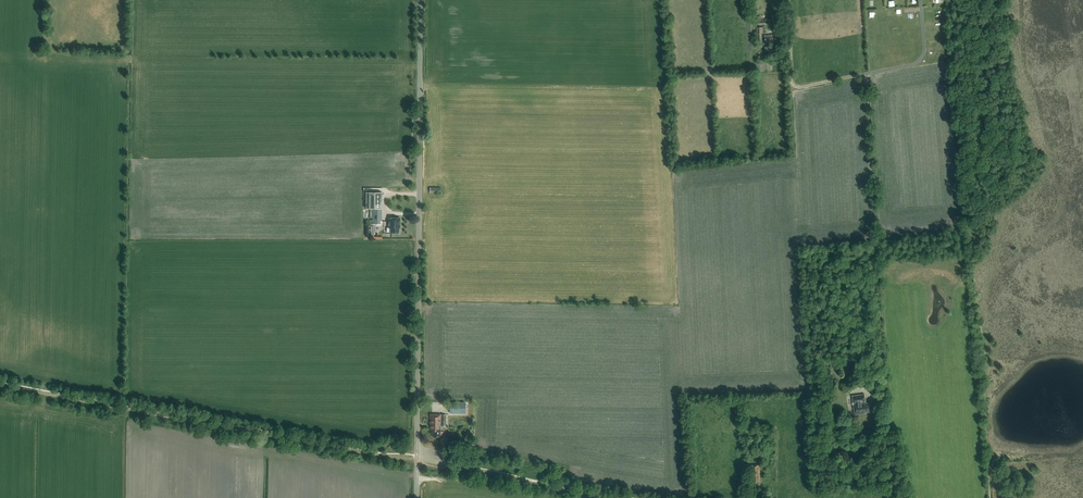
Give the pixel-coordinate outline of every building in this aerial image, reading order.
[(775,46),(765,47),(765,52),(768,51),(768,57),(775,56),(775,46)] [(371,224),(373,224),(382,224),(382,208),(382,192),(366,192),(366,208),(373,208),(373,211),(370,211),(369,218),(373,218),(373,220),(371,220),(371,224)] [(388,228),(390,228),(390,232),(399,232),(399,228),(400,228),(400,217),(388,217),(388,228)] [(371,239),(383,239),(383,236),(374,236),(375,225),(370,225),(369,230),(371,230),(371,239)] [(870,407),(872,407),(872,402),(866,403),(865,394),(864,394),(853,395),(853,396),(852,396),(853,403),(853,404),(855,414),(866,413),(866,412),(871,412),(870,407)] [(465,403),(450,403),(450,413),(465,412),(465,403)] [(446,414),(429,414),(429,433),(432,433),(432,434),(433,434),(433,436),(433,437),(443,437),(444,431),(441,431),(441,426),(445,426),(446,414)] [(759,479),(760,479),(759,464),(750,465),(751,476),(752,476),(752,480),(754,480),(754,482),(759,482),(759,479)] [(890,482),(889,474),(879,475),(880,483),(890,482)]
